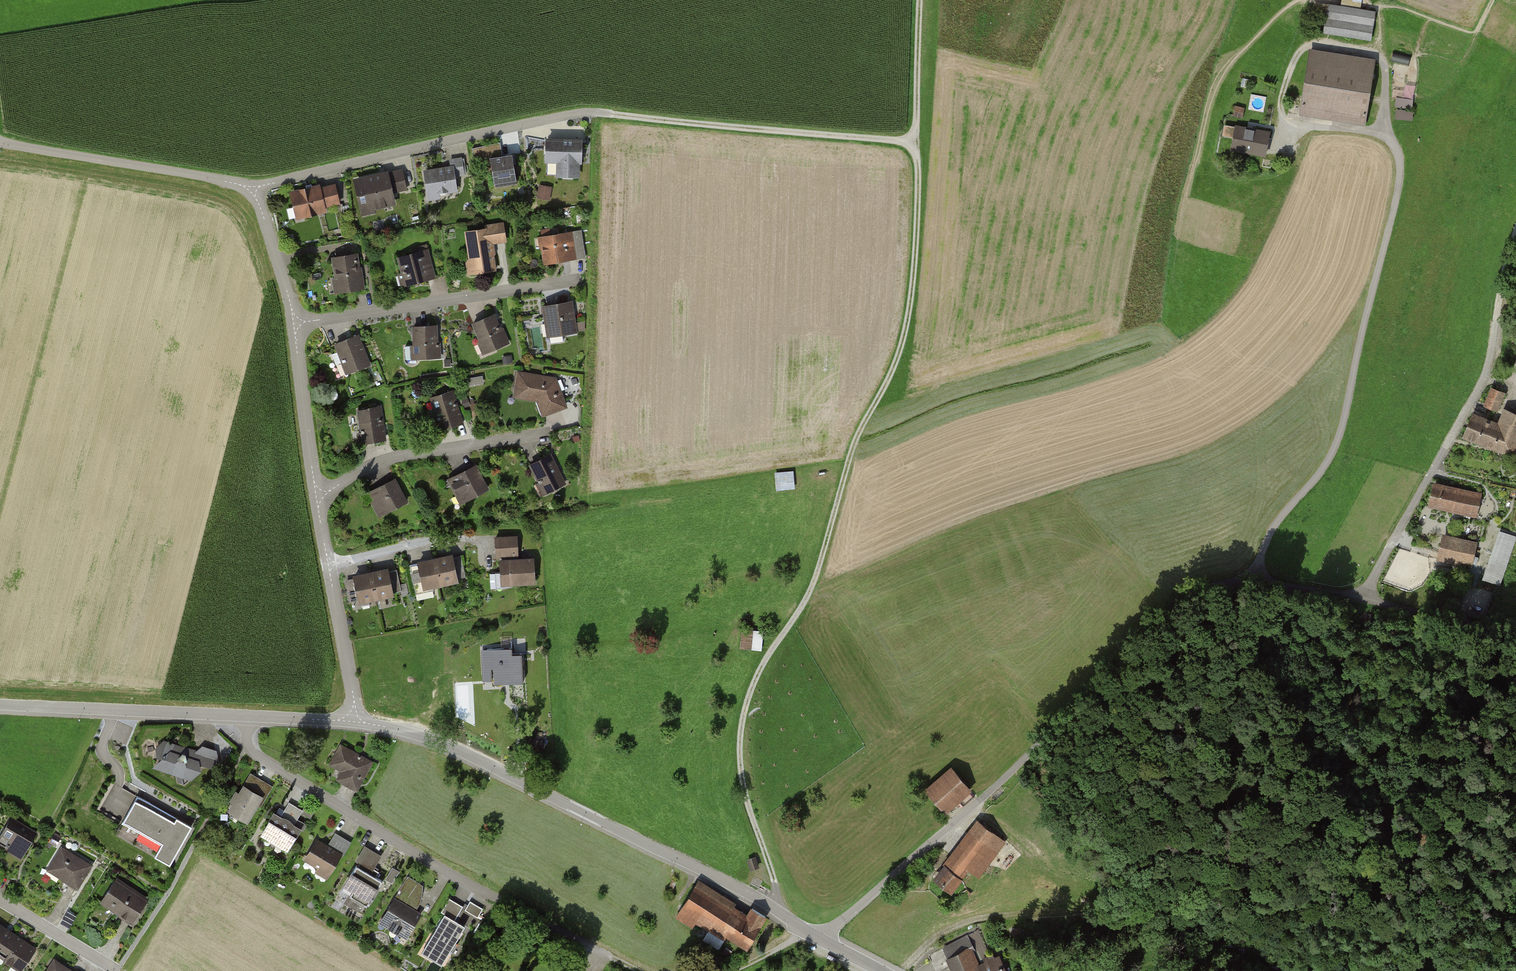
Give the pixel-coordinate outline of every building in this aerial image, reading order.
[(1324,33),(1371,40),(1375,12),(1328,5),(1324,33)] [(1310,51),(1301,106),(1333,111),(1332,117),(1364,122),(1374,62),(1310,51)] [(1396,96),(1396,118),(1414,118),(1414,97),(1396,96)] [(1244,109),(1235,107),(1233,115),(1242,117),(1244,109)] [(1231,137),(1235,124),(1226,121),(1222,134),(1231,137)] [(1236,127),(1232,149),(1265,156),(1269,133),(1236,127)] [(547,140),(546,160),(548,160),(547,174),(558,175),(558,176),(578,177),(578,162),(581,162),(581,141),(547,140)] [(490,158),(494,184),(516,181),(512,155),(502,156),(500,143),(472,148),(474,160),(490,158)] [(425,172),(428,194),(438,193),(441,195),(445,195),(448,191),(456,190),(453,175),(466,173),(464,158),(450,160),(451,167),(425,172)] [(402,170),(357,181),(363,205),(371,203),(373,208),(393,203),(391,193),(406,189),(402,170)] [(541,184),(539,197),(551,199),(554,186),(541,184)] [(292,194),(298,217),(324,211),(323,206),(338,202),(334,186),(319,190),(318,187),(292,194)] [(487,229),(466,232),(471,258),(467,263),(469,274),(480,273),(484,267),(494,266),(490,242),(505,239),(503,224),(487,227),(487,229)] [(541,238),(545,263),(562,260),(563,259),(569,258),(567,246),(574,245),(573,238),(566,240),(565,234),(551,236),(550,229),(541,231),(542,237),(541,238)] [(420,252),(399,258),(403,272),(405,272),(408,285),(428,279),(424,266),(432,264),(426,244),(418,247),(420,252)] [(356,254),(334,258),(337,279),(339,279),(341,290),(363,286),(360,272),(359,273),(356,254)] [(567,303),(544,306),(547,324),(549,324),(551,333),(549,333),(551,344),(563,342),(562,334),(574,332),(572,316),(569,316),(567,303)] [(493,315),(473,323),(480,341),(483,342),(487,352),(508,344),(503,331),(500,330),(493,315)] [(436,326),(413,327),(414,345),(406,346),(406,359),(439,357),(439,344),(438,343),(437,343),(436,326)] [(357,336),(337,344),(340,351),(332,354),(336,365),(344,362),(348,373),(368,365),(357,336)] [(515,396),(547,401),(551,411),(565,406),(555,379),(519,373),(515,396)] [(1492,383),(1485,404),(1499,409),(1507,389),(1492,383)] [(452,391),(431,398),(438,420),(440,419),(443,427),(462,422),(452,391)] [(380,407),(358,410),(362,433),(364,432),(365,441),(385,438),(380,407)] [(1467,434),(1515,454),(1515,453),(1515,414),(1508,411),(1500,428),(1475,416),(1467,434)] [(550,455),(531,465),(540,482),(542,481),(547,492),(565,483),(550,455)] [(462,492),(466,500),(487,489),(475,466),(450,479),(458,495),(462,492)] [(795,470),(776,471),(777,488),(796,487),(795,470)] [(381,506),(385,513),(407,502),(395,479),(369,492),(377,507),(381,506)] [(1437,486),(1432,505),(1478,515),(1482,497),(1437,486)] [(1483,578),(1502,584),(1515,543),(1515,534),(1500,529),(1483,578)] [(500,560),(502,584),(534,582),(533,559),(518,560),(516,537),(496,538),(497,556),(505,555),(505,560),(500,560)] [(1445,538),(1441,558),(1471,565),(1476,545),(1445,538)] [(435,559),(441,584),(457,580),(451,556),(435,559)] [(441,584),(435,559),(419,563),(424,588),(441,584)] [(387,570),(370,574),(376,598),(392,594),(387,570)] [(347,581),(350,596),(358,594),(360,601),(376,598),(370,574),(354,577),(355,579),(347,581)] [(764,649),(764,628),(755,628),(755,633),(742,633),(742,648),(764,649)] [(493,661),(494,684),(523,682),(522,654),(512,654),(512,648),(484,649),(485,662),(493,661)] [(184,783),(192,775),(190,770),(198,764),(197,751),(184,748),(182,749),(172,746),(171,744),(163,742),(156,748),(159,757),(174,762),(176,772),(178,773),(180,781),(184,783)] [(345,782),(356,788),(371,762),(341,746),(331,764),(350,774),(345,782)] [(216,752),(204,748),(207,766),(211,767),(218,761),(216,752)] [(932,791),(948,811),(972,791),(956,771),(932,791)] [(230,810),(246,820),(256,805),(261,796),(248,789),(255,776),(251,774),(243,786),(245,787),(240,794),(237,792),(232,800),(235,802),(230,810)] [(272,787),(255,776),(248,789),(261,796),(256,805),(260,807),(272,787)] [(192,826),(137,795),(121,823),(161,845),(155,856),(170,865),(192,826)] [(274,813),(262,832),(288,848),(300,829),(294,825),(303,810),(289,802),(282,814),(284,815),(282,818),(274,813)] [(316,807),(309,803),(304,812),(311,815),(316,807)] [(39,833),(14,820),(5,839),(14,843),(10,851),(26,859),(39,833)] [(976,824),(936,881),(952,892),(971,867),(977,872),(999,841),(976,824)] [(317,840),(306,859),(329,872),(340,854),(342,856),(350,842),(335,833),(327,847),(317,840)] [(63,847),(49,870),(81,889),(94,866),(63,847)] [(356,865),(345,885),(353,890),(349,896),(367,907),(382,881),(376,877),(379,871),(373,868),(380,856),(365,847),(358,860),(360,862),(358,865),(356,865)] [(758,867),(754,857),(748,859),(751,869),(758,867)] [(393,867),(387,879),(394,883),(400,871),(393,867)] [(407,877),(383,918),(392,923),(389,927),(398,932),(400,928),(408,932),(419,914),(414,911),(417,907),(410,903),(421,885),(407,877)] [(119,880),(104,903),(136,923),(151,900),(119,880)] [(696,885),(677,916),(693,926),(699,916),(711,924),(708,929),(724,938),(727,934),(747,946),(765,917),(752,909),(748,917),(696,885)] [(445,914),(423,949),(444,961),(465,926),(455,920),(463,906),(449,898),(441,912),(445,914)] [(483,909),(470,901),(465,910),(478,917),(483,909)] [(23,970),(37,948),(0,923),(0,955),(23,970)] [(954,970),(979,970),(968,948),(971,946),(967,936),(943,947),(954,970)] [(998,958),(992,961),(995,968),(989,970),(1004,970),(998,958)] [(50,970),(74,970),(57,960),(50,970)]
